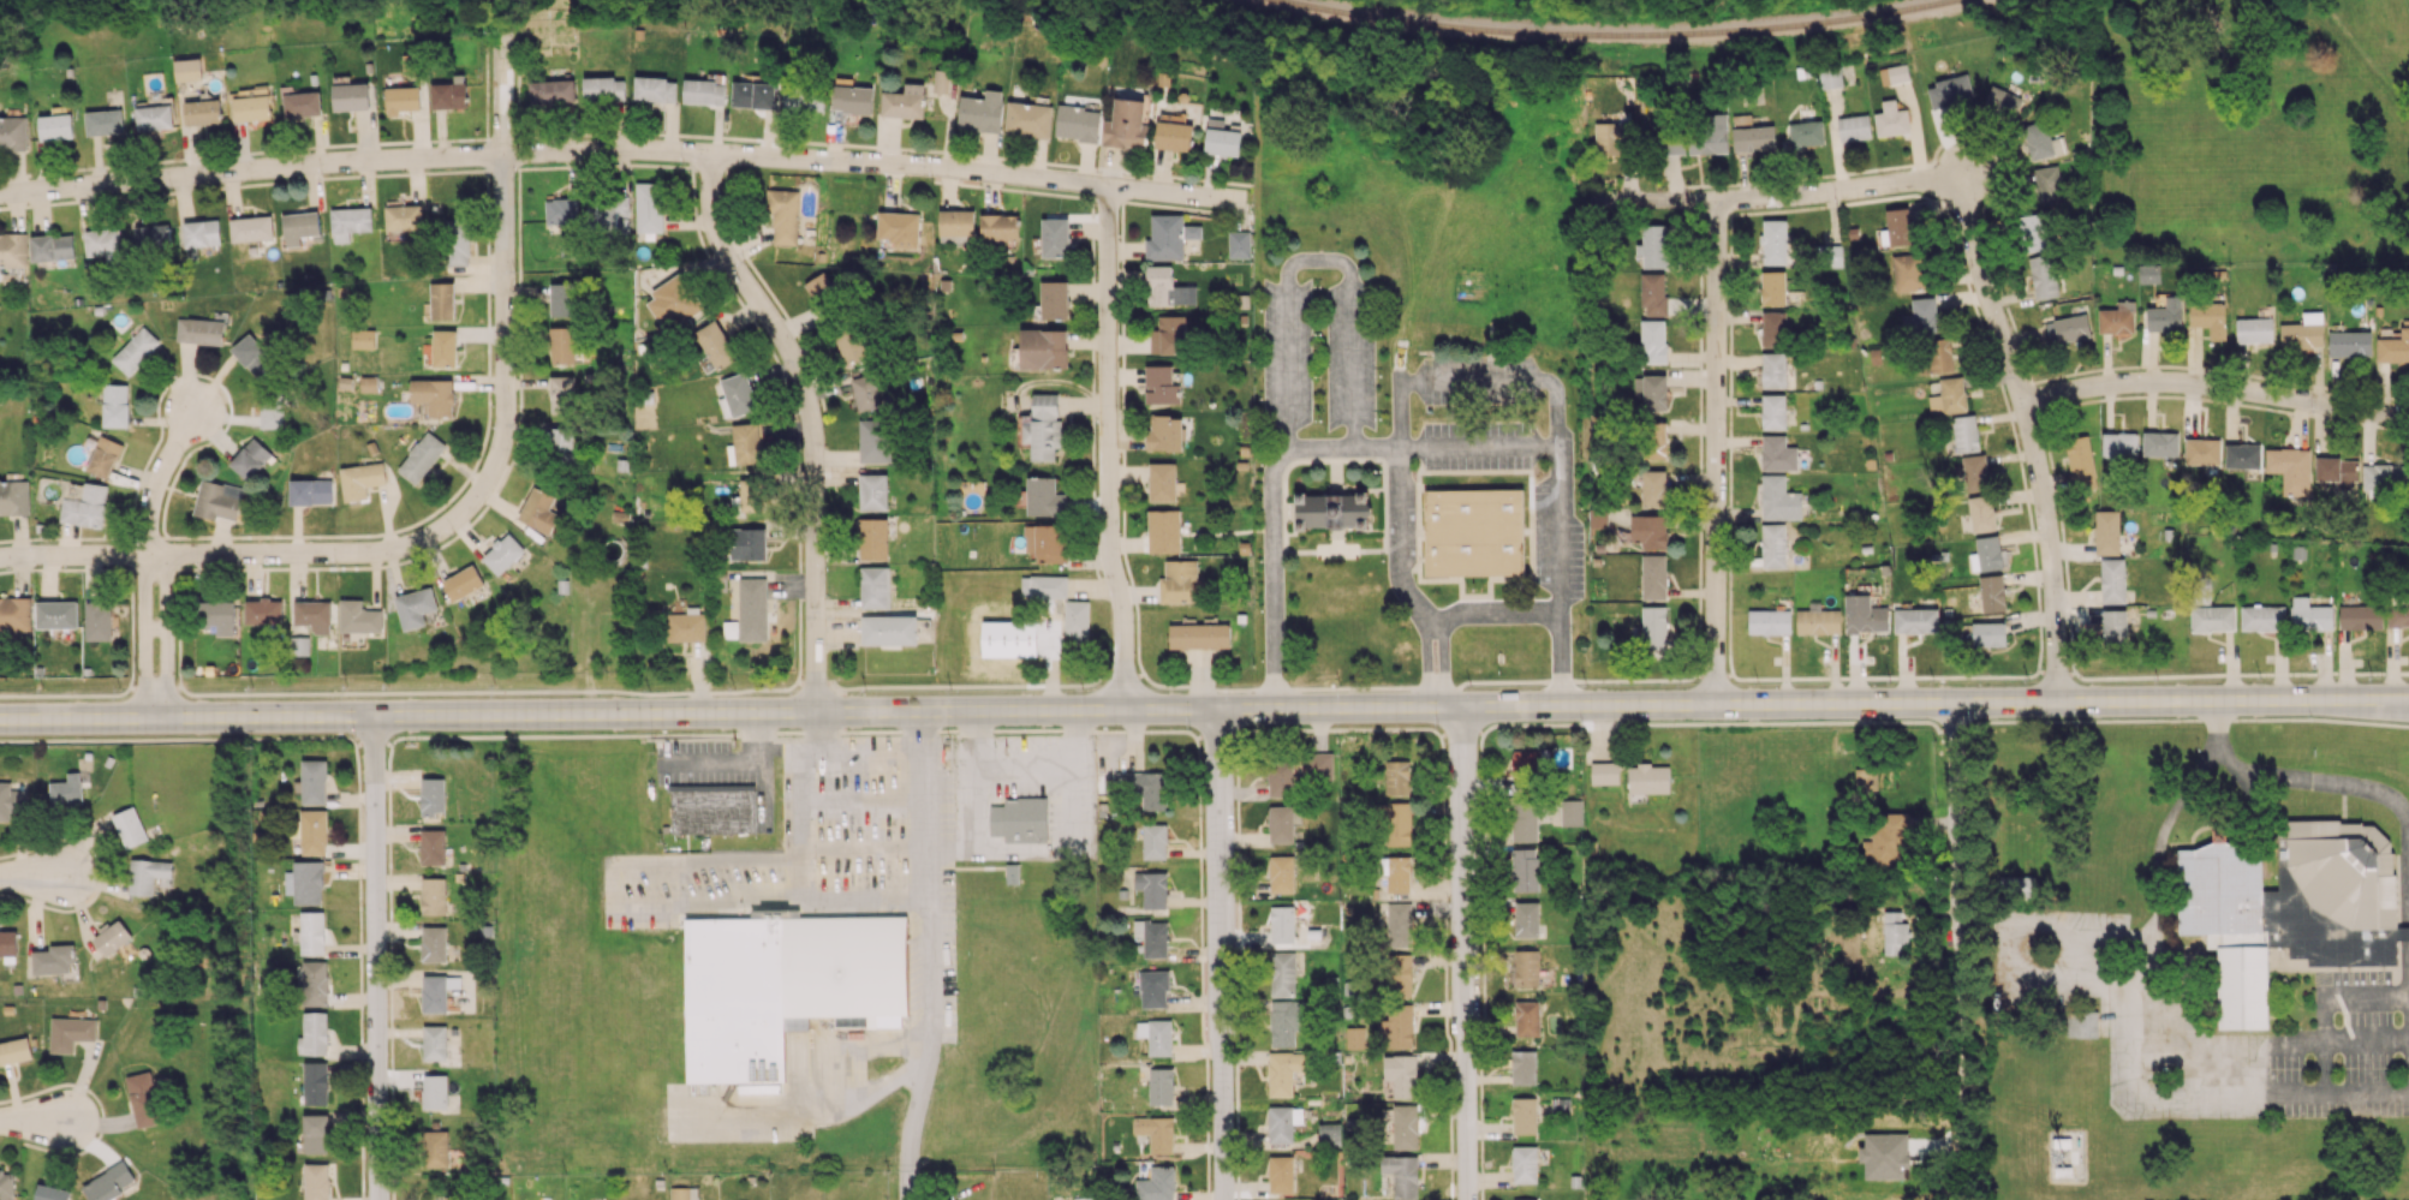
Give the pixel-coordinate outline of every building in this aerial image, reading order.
[(173,60),(176,82),(203,79),(200,57),(173,60)] [(1879,68),(1882,86),(1910,80),(1906,62),(1879,68)] [(1818,67),(1821,88),(1842,86),(1840,64),(1818,67)] [(947,93),(950,71),(938,69),(935,92),(947,93)] [(1974,99),(1967,74),(1926,84),(1932,110),(1974,99)] [(625,77),(583,78),(584,101),(626,100),(625,77)] [(677,78),(635,77),(634,100),(676,102),(677,78)] [(529,80),(529,103),(575,102),(574,79),(529,80)] [(725,81),(684,80),(683,103),(724,104),(725,81)] [(468,107),(467,82),(431,84),(432,108),(468,107)] [(775,83),(733,82),(732,107),(775,108),(775,83)] [(369,83),(332,84),(333,110),(370,109),(369,83)] [(923,118),(925,84),(905,83),(904,92),(882,91),(881,116),(923,118)] [(872,113),(873,87),(835,85),(833,112),(872,113)] [(2023,96),(1990,86),(1983,108),(2015,119),(2023,96)] [(420,87),(385,87),(386,115),(400,115),(400,110),(421,110),(420,87)] [(823,113),(824,88),(784,88),(783,112),(823,113)] [(1001,131),(1003,90),(986,89),(985,97),(960,96),(958,129),(1001,131)] [(283,94),(285,118),(322,114),(320,90),(283,94)] [(234,97),(234,120),(271,119),(270,96),(234,97)] [(1148,124),(1143,123),(1145,100),(1115,97),(1113,120),(1104,119),(1102,144),(1146,149),(1148,124)] [(184,101),(185,125),(222,124),(221,99),(184,101)] [(1882,101),(1883,112),(1874,113),(1876,137),(1910,133),(1908,109),(1896,110),(1895,99),(1882,101)] [(1004,133),(1049,139),(1053,106),(1008,100),(1004,133)] [(172,129),(172,105),(136,106),(136,129),(172,129)] [(1055,137),(1097,141),(1100,109),(1058,105),(1055,137)] [(86,110),(86,134),(123,133),(122,109),(86,110)] [(1194,124),(1184,123),(1185,115),(1159,113),(1155,147),(1191,151),(1194,124)] [(1689,154),(1728,153),(1727,113),(1703,114),(1703,127),(1689,127),(1689,154)] [(40,140),(73,138),(72,114),(39,116),(40,140)] [(27,149),(26,115),(0,116),(0,150),(27,149)] [(1839,141),(1871,138),(1869,115),(1837,118),(1839,141)] [(1204,153),(1239,157),(1242,131),(1223,129),(1224,119),(1208,117),(1204,153)] [(2050,139),(2045,120),(2022,126),(2031,161),(2067,151),(2063,136),(2050,139)] [(1594,151),(1629,152),(1631,123),(1595,121),(1594,151)] [(1790,146),(1823,146),(1823,121),(1789,122),(1790,146)] [(1775,150),(1774,126),(1732,127),(1733,151),(1775,150)] [(1685,154),(1684,132),(1659,134),(1660,155),(1685,154)] [(2036,202),(2062,201),(2061,166),(2035,167),(2036,202)] [(636,232),(662,232),(661,182),(635,182),(636,232)] [(797,245),(799,190),(765,189),(765,213),(773,213),(772,244),(797,245)] [(629,231),(627,197),(587,199),(589,233),(629,231)] [(578,224),(577,198),(544,199),(545,224),(578,224)] [(421,229),(420,204),(404,205),(404,200),(384,201),(385,230),(421,229)] [(371,207),(331,208),(332,243),(350,242),(350,231),(372,230),(371,207)] [(974,209),(939,210),(940,241),(974,241),(974,209)] [(1887,246),(1913,245),(1911,209),(1886,210),(1887,246)] [(2024,241),(2050,236),(2046,211),(2019,216),(2024,241)] [(284,246),(301,245),(301,236),(320,235),(319,212),(282,214),(284,246)] [(919,213),(878,212),(878,238),(892,239),(892,248),(918,249),(919,213)] [(274,238),(271,214),(229,219),(232,243),(274,238)] [(1019,215),(981,214),(981,240),(1019,240),(1019,215)] [(1183,214),(1151,215),(1151,239),(1145,239),(1145,260),(1184,259),(1183,214)] [(183,222),(187,259),(198,258),(197,246),(221,244),(218,219),(183,222)] [(445,265),(469,265),(468,219),(444,220),(445,265)] [(1068,219),(1041,219),(1041,257),(1068,257),(1068,219)] [(1786,219),(1761,220),(1762,265),(1787,264),(1786,219)] [(168,223),(135,227),(137,249),(171,245),(168,223)] [(1642,268),(1668,267),(1666,224),(1642,225),(1642,244),(1636,244),(1636,255),(1642,255),(1642,268)] [(1184,237),(1201,238),(1202,225),(1184,225),(1184,237)] [(85,229),(86,258),(122,257),(121,228),(85,229)] [(1228,258),(1250,258),(1250,231),(1228,231),(1228,258)] [(25,268),(25,233),(0,233),(0,268),(25,268)] [(74,260),(74,235),(31,236),(32,260),(74,260)] [(2051,253),(2027,257),(2036,300),(2058,296),(2051,253)] [(1924,254),(1893,254),(1894,291),(1924,290),(1924,254)] [(2160,283),(2159,264),(2138,264),(2139,283),(2160,283)] [(1147,266),(1148,305),(1196,305),(1196,285),(1173,285),(1173,266),(1147,266)] [(1784,271),(1761,271),(1762,305),(1785,304),(1784,271)] [(816,302),(835,290),(823,272),(804,284),(816,302)] [(1666,273),(1641,273),(1640,315),(1665,316),(1666,273)] [(701,308),(680,274),(643,298),(664,332),(701,308)] [(1068,319),(1068,281),(1041,281),(1041,319),(1068,319)] [(430,283),(431,319),(454,319),(454,282),(430,283)] [(550,316),(576,317),(577,283),(551,282),(550,316)] [(2182,330),(2181,296),(2165,296),(2165,307),(2147,307),(2147,331),(2182,330)] [(1938,333),(1937,297),(1911,298),(1912,315),(1903,315),(1903,334),(1938,333)] [(2134,332),(2133,300),(2117,300),(2117,309),(2098,309),(2099,333),(2134,332)] [(2190,327),(2209,326),(2209,340),(2225,340),(2225,302),(2190,303),(2190,327)] [(1785,311),(1761,311),(1762,346),(1786,346),(1785,311)] [(2280,324),(2280,348),(2323,348),(2322,312),(2302,312),(2302,323),(2280,324)] [(2057,342),(2090,338),(2087,314),(2054,318),(2057,342)] [(1187,353),(1186,315),(1158,316),(1159,330),(1149,330),(1150,354),(1187,353)] [(223,343),(224,320),(177,318),(176,342),(223,343)] [(2273,342),(2272,318),(2236,318),(2236,343),(2273,342)] [(695,329),(713,370),(737,360),(719,319),(695,329)] [(1641,320),(1640,363),(1665,363),(1666,320),(1641,320)] [(160,342),(141,325),(110,359),(129,376),(160,342)] [(574,326),(550,327),(551,363),(575,362),(574,326)] [(835,332),(842,365),(870,359),(863,326),(835,332)] [(352,330),(352,349),(375,348),(375,329),(352,330)] [(1021,369),(1067,368),(1067,329),(1021,330),(1021,369)] [(456,330),(433,330),(432,366),(456,367),(456,330)] [(2371,332),(2329,331),(2328,356),(2371,356),(2371,332)] [(229,350),(258,380),(276,362),(248,332),(229,350)] [(1927,372),(1953,371),(1952,339),(1926,340),(1927,372)] [(1762,388),(1786,388),(1786,353),(1762,353),(1762,388)] [(1478,358),(1450,359),(1450,379),(1479,377),(1478,358)] [(1181,403),(1181,384),(1172,384),(1172,365),(1145,365),(1145,403),(1181,403)] [(718,398),(724,419),(761,409),(750,370),(719,379),(724,397),(718,398)] [(857,411),(882,407),(877,374),(851,378),(857,411)] [(1634,375),(1633,398),(1642,398),(1642,410),(1667,410),(1667,375),(1634,375)] [(377,376),(361,376),(361,391),(377,391),(377,376)] [(576,376),(550,376),(550,412),(575,413),(576,376)] [(1938,379),(1940,395),(1928,396),(1930,414),(1967,411),(1963,376),(1938,379)] [(410,403),(425,402),(425,416),(454,416),(453,379),(410,380),(410,403)] [(103,426),(128,426),(129,384),(104,384),(103,426)] [(259,428),(284,429),(284,392),(260,391),(259,428)] [(1018,443),(1030,443),(1030,460),(1055,461),(1055,447),(1061,447),(1061,393),(1033,393),(1033,415),(1018,415),(1018,443)] [(1762,429),(1785,429),(1785,394),(1762,394),(1762,429)] [(1183,451),(1184,416),(1148,415),(1148,450),(1183,451)] [(1978,451),(1977,415),(1953,416),(1954,452),(1978,451)] [(890,462),(891,420),(859,419),(858,462),(890,462)] [(1642,458),(1665,459),(1666,422),(1643,422),(1642,458)] [(763,464),(762,423),(733,423),(734,464),(763,464)] [(573,462),(574,428),(549,427),(548,461),(573,462)] [(445,442),(424,430),(398,473),(420,485),(445,442)] [(2143,456),(2178,456),(2178,432),(2143,431),(2143,456)] [(2138,433),(2102,432),(2102,458),(2137,459),(2138,433)] [(87,470),(109,479),(122,443),(100,435),(87,470)] [(1786,435),(1761,435),(1762,470),(1797,469),(1797,446),(1786,446),(1786,435)] [(229,463),(248,481),(273,454),(254,436),(229,463)] [(2070,487),(2094,487),(2092,436),(2068,437),(2070,487)] [(2220,465),(2220,439),(2185,438),(2185,464),(2220,465)] [(2225,468),(2260,468),(2261,444),(2225,443),(2225,468)] [(2309,448),(2265,449),(2265,473),(2282,472),(2283,497),(2310,496),(2309,448)] [(1965,491),(1990,490),(1988,454),(1963,456),(1965,491)] [(2335,489),(2356,489),(2356,458),(2315,458),(2315,481),(2335,481),(2335,489)] [(344,501),(368,498),(366,486),(386,484),(383,462),(340,467),(344,501)] [(1176,463),(1149,462),(1149,501),(1175,501),(1176,463)] [(2406,465),(2364,464),(2364,492),(2406,493),(2406,465)] [(1666,470),(1641,470),(1642,506),(1667,505),(1666,470)] [(887,474),(859,475),(859,510),(887,510),(887,474)] [(1762,519),(1801,519),(1801,492),(1785,492),(1786,475),(1762,474),(1762,519)] [(1027,515),(1068,515),(1068,493),(1056,493),(1055,477),(1027,477),(1027,515)] [(241,521),(249,490),(202,478),(193,515),(216,520),(217,516),(241,521)] [(740,511),(761,510),(759,478),(738,479),(740,511)] [(29,515),(28,479),(0,480),(0,515),(29,515)] [(290,480),(290,504),(332,504),(332,479),(290,480)] [(59,522),(103,527),(108,485),(84,482),(82,500),(62,498),(59,522)] [(548,510),(555,496),(532,486),(517,519),(551,536),(561,515),(548,510)] [(1524,575),(1523,489),(1424,490),(1425,576),(1524,575)] [(1296,517),(1307,517),(1307,527),(1369,527),(1369,494),(1296,494),(1296,517)] [(1970,532),(1995,531),(1994,495),(1969,496),(1970,532)] [(1179,509),(1147,510),(1148,552),(1180,552),(1179,509)] [(2095,554),(2119,553),(2118,510),(2094,510),(2095,554)] [(1665,515),(1630,516),(1631,539),(1641,539),(1641,549),(1666,549),(1665,515)] [(859,560),(888,559),(887,518),(859,518),(859,560)] [(1762,568),(1786,568),(1785,523),(1761,523),(1762,568)] [(1026,552),(1036,551),(1036,563),(1067,562),(1066,524),(1026,525),(1026,552)] [(730,560),(765,560),(765,528),(730,528),(730,560)] [(525,550),(509,532),(481,557),(498,576),(525,550)] [(1970,553),(1971,570),(2002,570),(2001,536),(1976,537),(1976,553),(1970,553)] [(1641,555),(1642,599),(1667,599),(1666,554),(1641,555)] [(2125,603),(2125,559),(2101,559),(2101,603),(2125,603)] [(1197,560),(1166,560),(1166,602),(1193,603),(1193,588),(1197,588),(1197,560)] [(441,581),(452,602),(484,585),(473,564),(441,581)] [(888,566),(860,567),(861,609),(889,608),(888,566)] [(2006,610),(2002,574),(1978,577),(1983,613),(2006,610)] [(1022,575),(1021,597),(1067,598),(1067,576),(1022,575)] [(766,577),(738,578),(739,641),(767,640),(766,577)] [(423,612),(437,610),(433,587),(395,594),(402,630),(426,626),(423,612)] [(1888,606),(1870,607),(1870,594),(1844,594),(1845,632),(1889,631),(1888,606)] [(2333,606),(2308,605),(2309,596),(2291,595),(2291,629),(2333,630),(2333,606)] [(0,597),(0,632),(30,631),(30,597),(0,597)] [(245,599),(245,624),(282,625),(282,599),(245,599)] [(382,632),(382,609),(362,609),(362,599),(340,599),(340,631),(382,632)] [(37,628),(77,628),(77,601),(36,601),(37,628)] [(86,601),(86,640),(112,640),(111,601),(86,601)] [(234,601),(199,601),(199,625),(217,625),(216,635),(234,635),(234,601)] [(330,601),(295,601),(295,624),(312,624),(312,634),(330,634),(330,601)] [(1088,601),(1064,601),(1064,636),(1088,637),(1088,601)] [(2408,627),(2408,603),(2388,603),(2388,627),(2408,627)] [(2382,606),(2339,604),(2338,628),(2382,630),(2382,606)] [(705,640),(704,606),(687,606),(687,613),(669,613),(669,641),(705,640)] [(1666,606),(1643,606),(1643,656),(1675,656),(1675,639),(1667,639),(1666,606)] [(2235,631),(2235,606),(2191,606),(2191,631),(2235,631)] [(2241,606),(2241,630),(2285,631),(2285,606),(2241,606)] [(1893,609),(1894,633),(1939,632),(1938,608),(1893,609)] [(1840,609),(1796,610),(1796,634),(1840,634),(1840,609)] [(2126,609),(2102,610),(2103,644),(2127,643),(2126,609)] [(1748,634),(1790,634),(1790,610),(1749,610),(1748,634)] [(916,644),(916,615),(861,616),(861,645),(916,644)] [(1972,646),(2005,646),(2005,622),(1972,622),(1972,646)] [(1230,648),(1230,623),(1169,624),(1170,648),(1230,648)] [(309,637),(291,637),(292,654),(309,654),(309,637)] [(1513,750),(1511,788),(1538,789),(1539,751),(1513,750)] [(1333,753),(1307,752),(1306,780),(1332,780),(1333,753)] [(1269,795),(1296,795),(1295,779),(1304,779),(1303,757),(1268,758),(1269,795)] [(326,760),(301,760),(302,804),(326,803),(326,760)] [(1386,795),(1410,794),(1410,760),(1386,761),(1386,795)] [(1619,784),(1619,762),(1591,762),(1591,784),(1619,784)] [(1670,792),(1669,764),(1629,765),(1629,793),(1670,792)] [(1877,768),(1855,768),(1855,789),(1877,789),(1877,768)] [(67,781),(50,782),(50,804),(81,803),(80,771),(67,772),(67,781)] [(1143,811),(1165,810),(1164,771),(1115,772),(1115,794),(1142,793),(1143,811)] [(445,813),(444,778),(420,778),(421,813),(445,813)] [(11,821),(11,812),(25,812),(26,782),(0,782),(0,821),(11,821)] [(672,789),(755,787),(756,832),(672,832),(672,789)] [(1048,796),(1048,841),(1006,841),(1004,796),(1048,796)] [(1582,799),(1560,800),(1561,826),(1583,825),(1582,799)] [(1538,841),(1537,801),(1511,801),(1512,842),(1538,841)] [(1410,802),(1378,803),(1379,846),(1411,845),(1410,802)] [(1270,843),(1294,842),(1293,805),(1269,806),(1270,843)] [(124,848),(147,841),(136,806),(113,814),(124,848)] [(300,810),(301,855),(327,854),(326,810),(300,810)] [(1862,834),(1863,864),(1899,864),(1899,853),(1907,853),(1907,812),(1873,813),(1874,834),(1862,834)] [(2289,946),(2289,956),(2307,956),(2307,963),(2396,965),(2396,939),(2408,940),(2408,927),(2393,926),(2395,824),(2278,822),(2277,889),(2261,889),(2262,845),(2225,844),(2225,827),(2212,827),(2212,848),(2178,847),(2177,933),(2207,934),(2206,948),(2219,948),(2217,1028),(2267,1029),(2269,946),(2289,946)] [(1142,859),(1166,859),(1167,824),(1143,823),(1142,859)] [(444,830),(421,830),(421,865),(444,865),(444,830)] [(1512,848),(1511,891),(1537,892),(1538,849),(1512,848)] [(1270,894),(1295,893),(1294,855),(1269,856),(1270,894)] [(1387,892),(1409,893),(1410,857),(1379,856),(1379,874),(1387,874),(1387,892)] [(153,895),(153,878),(170,878),(171,861),(129,859),(128,895),(153,895)] [(322,860),(293,861),(294,872),(285,872),(286,894),(294,894),(294,904),(323,903),(322,860)] [(1166,908),(1166,872),(1134,872),(1134,889),(1143,889),(1143,908),(1166,908)] [(2000,875),(2000,896),(2034,897),(2035,876),(2000,875)] [(446,914),(446,877),(421,878),(422,914),(446,914)] [(1538,902),(1514,902),(1514,937),(1538,937),(1538,902)] [(1412,903),(1387,903),(1388,947),(1414,947),(1412,903)] [(1295,906),(1271,906),(1271,942),(1294,942),(1295,906)] [(325,911),(301,911),(301,954),(325,954),(325,911)] [(1882,911),(1883,956),(1907,955),(1906,920),(1898,921),(1898,911),(1882,911)] [(684,913),(906,912),(906,1026),(783,1027),(783,1082),(685,1082),(684,913)] [(106,957),(132,937),(117,918),(91,938),(106,957)] [(1168,921),(1134,920),(1133,936),(1144,936),(1143,957),(1167,958),(1168,921)] [(446,926),(422,926),(422,961),(446,961),(446,926)] [(17,955),(16,930),(0,930),(0,955),(17,955)] [(71,943),(49,944),(49,950),(32,950),(33,974),(73,972),(71,943)] [(1515,986),(1539,986),(1538,950),(1515,950),(1515,986)] [(1295,951),(1270,952),(1271,996),(1296,995),(1295,951)] [(1411,954),(1387,954),(1388,996),(1412,996),(1411,954)] [(327,961),(303,961),(304,1005),(328,1005),(327,961)] [(1139,971),(1140,1008),(1168,1007),(1167,970),(1139,971)] [(446,975),(422,976),(422,1013),(446,1013),(446,975)] [(1539,1036),(1539,1000),(1515,1001),(1516,1036),(1539,1036)] [(1271,1047),(1295,1047),(1295,1030),(1302,1030),(1302,1001),(1270,1001),(1271,1047)] [(1413,1047),(1412,1004),(1388,1004),(1389,1020),(1378,1020),(1378,1033),(1388,1032),(1388,1048),(1413,1047)] [(304,1055),(328,1054),(327,1011),(303,1011),(304,1055)] [(2067,1011),(2066,1036),(2097,1037),(2098,1011),(2067,1011)] [(74,1054),(75,1040),(95,1041),(96,1019),(51,1017),(50,1053),(74,1054)] [(1148,1055),(1172,1055),(1171,1020),(1136,1021),(1136,1037),(1148,1037),(1148,1055)] [(424,1060),(446,1060),(446,1025),(423,1025),(424,1060)] [(1364,1026),(1345,1027),(1346,1049),(1364,1048),(1364,1026)] [(32,1059),(29,1037),(0,1042),(0,1064),(32,1059)] [(1512,1084),(1535,1084),(1535,1050),(1511,1050),(1512,1084)] [(1292,1096),(1292,1075),(1304,1075),(1304,1051),(1268,1052),(1268,1096),(1292,1096)] [(1393,1098),(1417,1098),(1416,1055),(1383,1055),(1384,1080),(1393,1080),(1393,1098)] [(327,1105),(327,1061),(304,1061),(304,1104),(327,1105)] [(1149,1069),(1149,1105),(1173,1104),(1173,1068),(1149,1069)] [(126,1076),(137,1128),(162,1123),(151,1070),(126,1076)] [(447,1108),(447,1075),(423,1074),(423,1108),(447,1108)] [(1537,1133),(1535,1097),(1512,1098),(1513,1134),(1537,1133)] [(1393,1104),(1394,1149),(1418,1148),(1417,1104),(1393,1104)] [(1293,1143),(1293,1124),(1302,1124),(1303,1106),(1268,1106),(1268,1143),(1293,1143)] [(304,1153),(328,1153),(328,1114),(304,1114),(304,1153)] [(1174,1153),(1173,1116),(1133,1117),(1134,1134),(1150,1134),(1150,1153),(1174,1153)] [(1341,1123),(1319,1123),(1319,1144),(1341,1144),(1341,1123)] [(423,1130),(423,1167),(448,1167),(448,1130),(423,1130)] [(1865,1134),(1908,1133),(1908,1156),(1909,1156),(1909,1169),(1904,1169),(1904,1178),(1865,1180),(1865,1163),(1859,1163),(1859,1147),(1865,1147),(1865,1134)] [(1513,1183),(1537,1183),(1537,1146),(1513,1146),(1513,1183)] [(1269,1193),(1293,1193),(1293,1155),(1269,1155),(1269,1193)] [(1395,1199),(1418,1198),(1417,1155),(1381,1156),(1381,1173),(1394,1172),(1395,1199)] [(124,1161),(81,1185),(90,1199),(107,1199),(136,1183),(124,1161)] [(329,1163),(304,1164),(305,1199),(329,1199),(329,1163)] [(1175,1166),(1150,1166),(1150,1179),(1135,1179),(1136,1199),(1175,1199),(1175,1166)] [(13,1173),(4,1173),(3,1172),(0,1172),(0,1199),(13,1199),(13,1173)] [(70,1191),(38,1183),(34,1199),(68,1199),(70,1191)] [(697,1187),(671,1187),(670,1199),(697,1199),(697,1187)]
